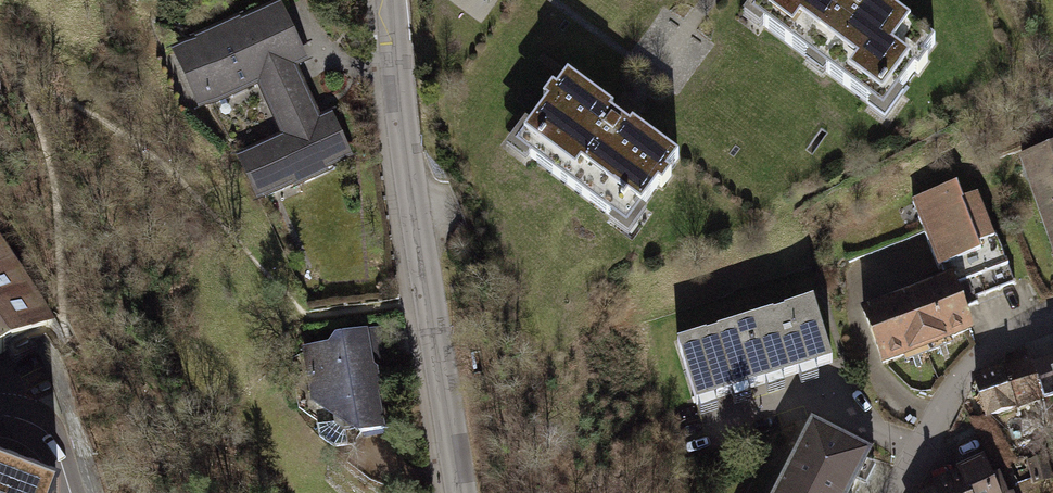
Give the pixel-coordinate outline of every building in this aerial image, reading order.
[(775,21),(906,116),(953,50),(883,0),(790,0),(775,21)] [(264,90),(275,114),(314,96),(299,64),(310,60),(284,3),(179,51),(209,115),(264,90)] [(694,168),(583,84),(541,140),(592,179),(598,170),(658,215),(694,168)] [(265,202),(346,163),(331,129),(329,129),(314,97),(275,115),(283,132),(242,151),(265,202)] [(1052,229),(1052,156),(1030,164),(1052,229)] [(962,194),(932,205),(970,304),(1005,291),(996,277),(1010,271),(982,199),(966,204),(962,194)] [(55,333),(0,252),(0,371),(55,333)] [(897,372),(982,342),(962,288),(878,318),(897,372)] [(829,307),(761,328),(781,393),(849,372),(829,307)] [(758,328),(690,350),(710,414),(778,393),(758,328)] [(369,445),(398,439),(393,405),(386,401),(382,375),(387,367),(383,337),(345,341),(340,352),(308,357),(319,417),(343,447),(369,445)] [(1033,360),(976,379),(988,415),(1045,396),(1036,369),(1033,360)] [(1036,369),(1045,396),(1052,394),(1052,363),(1036,369)] [(823,430),(789,492),(867,492),(884,462),(823,430)] [(990,456),(960,471),(965,481),(971,492),(1010,492),(990,456)] [(960,472),(930,487),(933,492),(971,492),(960,472)] [(0,478),(0,492),(39,492),(0,478)]
